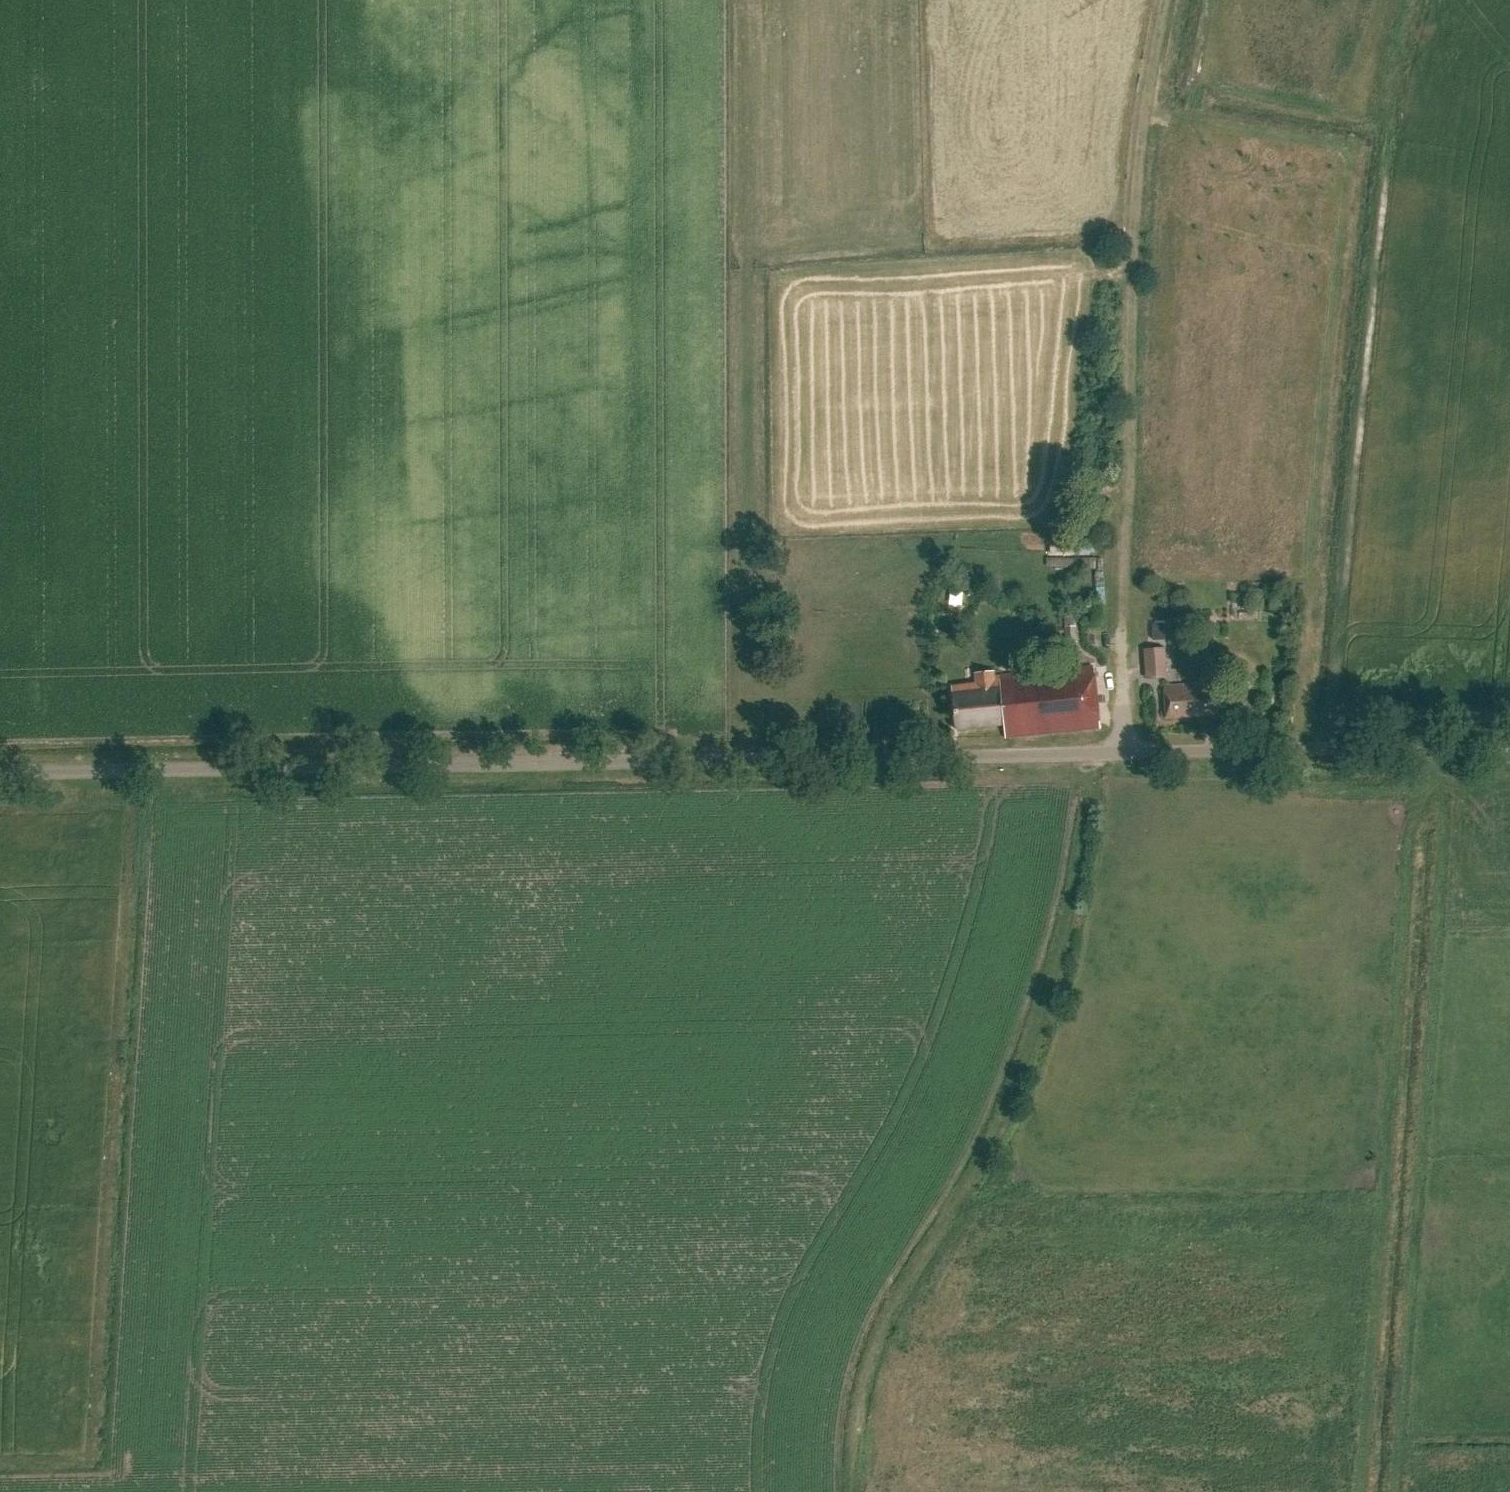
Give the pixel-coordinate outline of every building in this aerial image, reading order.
[(1051,540),(1051,552),(1073,553),(1073,541),(1051,540)] [(1073,610),(1063,610),(1065,643),(1077,643),(1076,627),(1074,627),(1073,610)] [(1165,629),(1152,629),(1153,641),(1165,641),(1165,629)] [(1165,648),(1144,649),(1145,664),(1166,663),(1165,648)] [(1101,727),(1095,666),(994,676),(993,669),(973,671),(975,685),(956,687),(960,728),(1004,723),(1006,737),(1101,727)] [(1205,689),(1204,681),(1164,685),(1167,718),(1209,714),(1209,708),(1218,707),(1216,688),(1205,689)]
